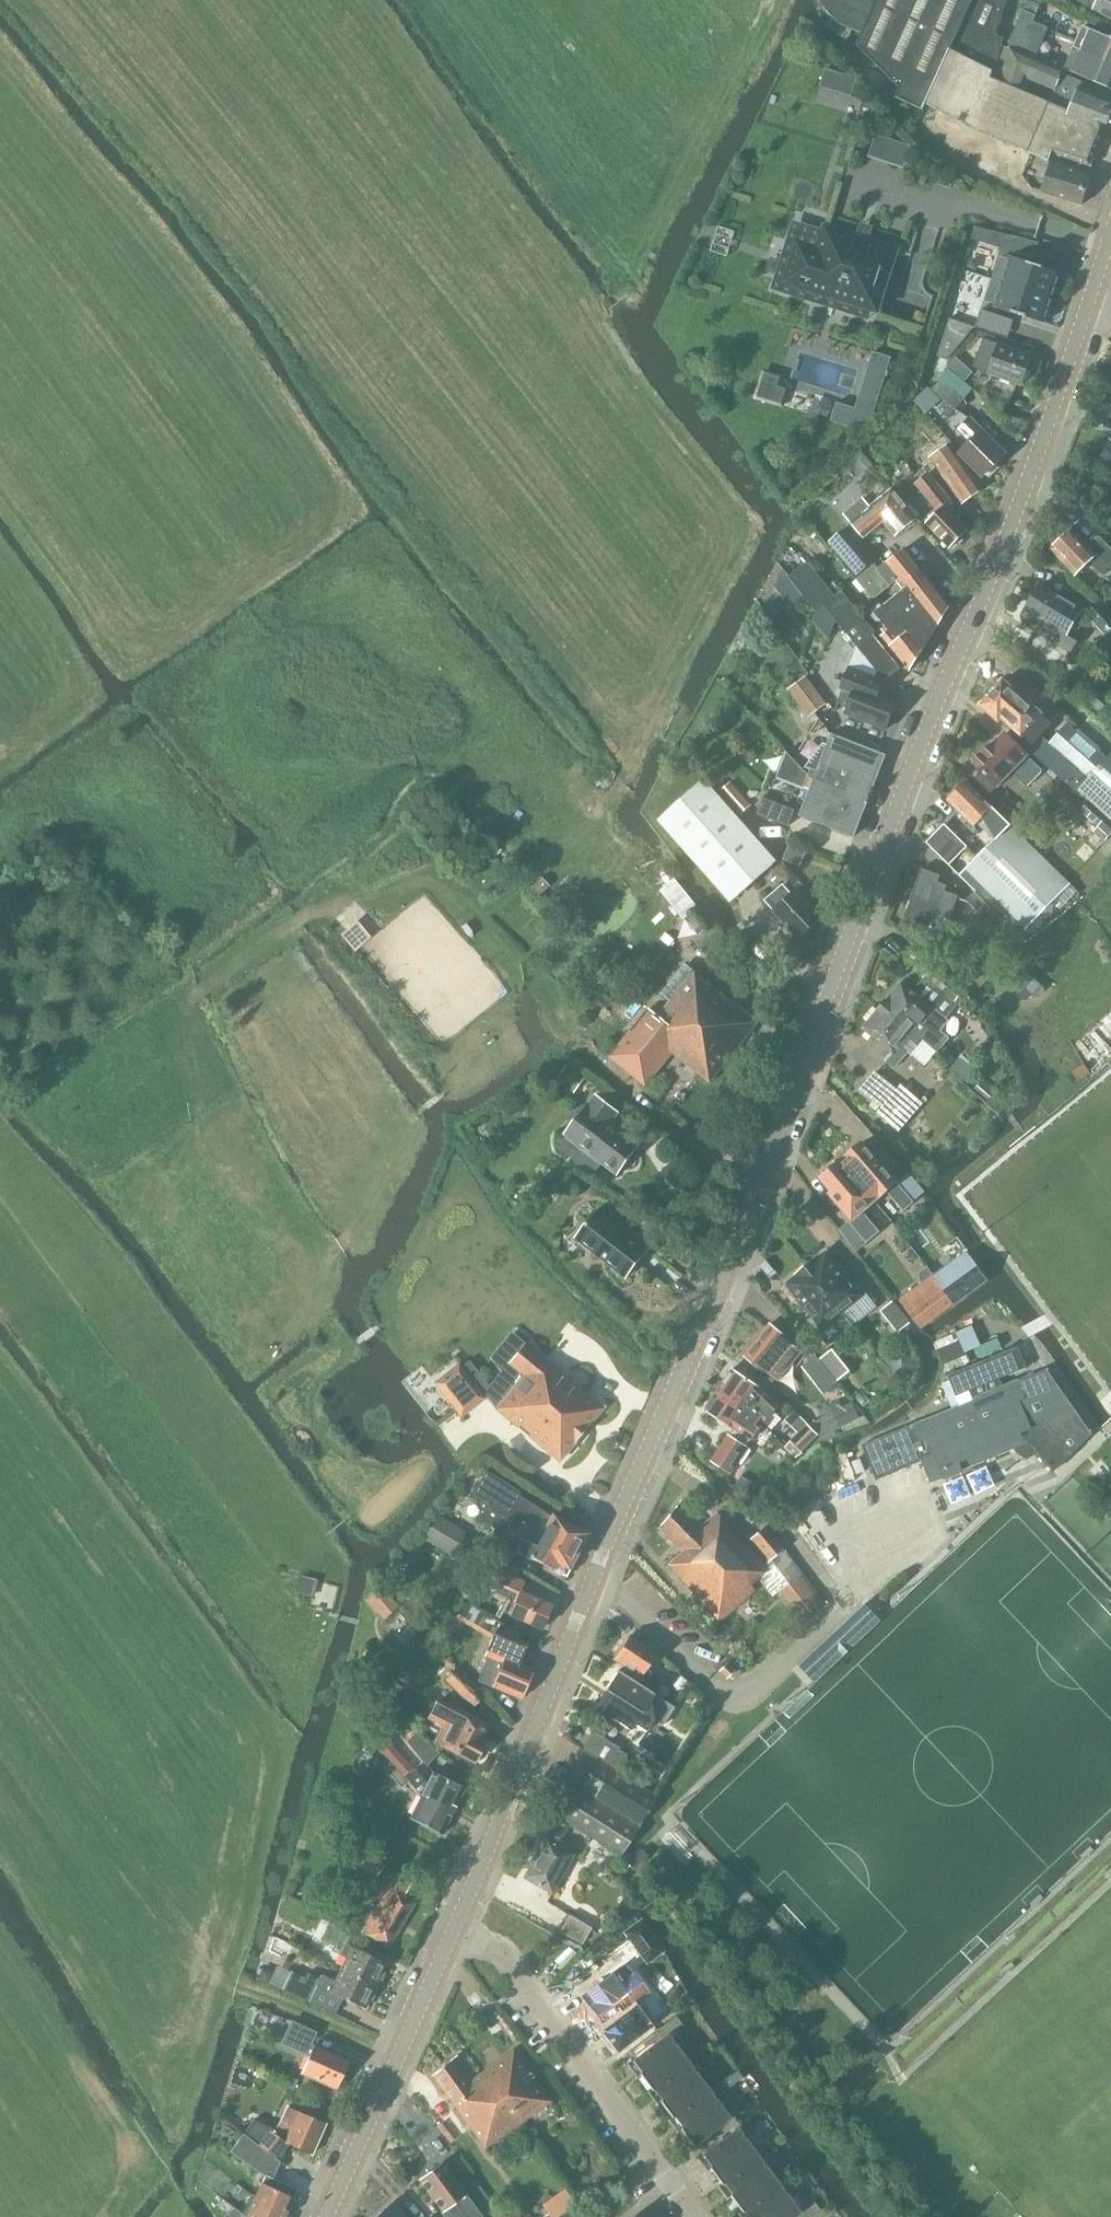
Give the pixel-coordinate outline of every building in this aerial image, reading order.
[(922,110),(972,0),(822,0),(820,3),(840,25),(836,35),(848,40),(853,30),(862,33),(857,45),(900,88),(896,97),(922,110)] [(949,50),(994,72),(991,81),(1069,112),(1067,118),(1103,132),(1110,112),(1110,99),(1079,86),(1081,83),(1083,83),(1083,82),(1062,74),(1064,69),(1017,49),(1023,35),(1012,31),(1007,47),(1002,46),(1004,39),(996,35),(1007,0),(972,0),(949,50)] [(1024,7),(1036,13),(1040,4),(1028,0),(1027,0),(1024,7)] [(1094,10),(1110,19),(1110,0),(1100,0),(1094,10)] [(1036,13),(1024,7),(1019,20),(1031,25),(1036,13)] [(1074,47),(1110,63),(1110,37),(1098,32),(1094,41),(1080,34),(1074,47)] [(1074,47),(1072,53),(1070,57),(1083,62),(1079,75),(1110,89),(1110,63),(1074,47)] [(1091,165),(1103,132),(1067,118),(1069,112),(991,81),(994,72),(949,50),(922,110),(924,110),(926,105),(981,133),(1049,162),(1051,153),(1092,167),(1092,166),(1091,165)] [(856,78),(826,69),(820,86),(851,96),(856,78)] [(876,133),(870,155),(905,164),(911,142),(876,133)] [(1042,192),(1081,205),(1091,175),(1051,162),(1042,192)] [(878,312),(897,249),(824,226),(817,249),(797,242),(784,282),(878,312)] [(975,230),(972,239),(990,244),(993,235),(975,230)] [(1060,273),(1010,257),(1002,282),(1052,298),(1060,273)] [(994,307),(1044,323),(1052,298),(1002,282),(994,307)] [(959,321),(950,319),(944,336),(953,339),(959,321)] [(988,373),(1022,384),(1032,355),(999,344),(988,373)] [(867,431),(890,357),(873,352),(855,408),(836,402),(831,420),(867,431)] [(764,369),(758,396),(784,401),(787,387),(779,385),(781,373),(764,369)] [(931,390),(955,409),(964,399),(956,392),(963,384),(948,372),(941,380),(940,379),(931,390)] [(959,429),(972,441),(960,453),(983,476),(1005,454),(982,430),(970,418),(959,429)] [(930,456),(962,503),(983,489),(951,442),(948,444),(943,438),(934,443),(939,450),(930,456)] [(1099,460),(1102,457),(1110,466),(1110,446),(1098,459),(1099,460)] [(899,485),(924,467),(917,456),(891,473),(899,485)] [(924,494),(938,511),(926,522),(950,548),(969,530),(948,507),(952,503),(937,484),(924,494)] [(830,539),(843,553),(860,572),(878,559),(861,538),(883,521),(895,536),(916,519),(891,489),(830,539)] [(1052,548),(1050,549),(1076,575),(1090,562),(1101,575),(1110,566),(1110,549),(1099,536),(1088,546),(1072,528),(1052,548)] [(856,580),(873,599),(897,580),(904,589),(883,607),(882,606),(874,613),(885,626),(881,629),(884,633),(881,635),(909,669),(919,653),(922,657),(939,630),(935,628),(952,601),(932,575),(929,577),(926,574),(927,570),(923,565),(919,565),(905,548),(878,569),(875,565),(856,580)] [(809,561),(789,576),(803,595),(817,612),(824,606),(836,620),(858,647),(859,647),(886,680),(900,668),(872,634),(875,632),(858,612),(841,591),(836,595),(809,561)] [(789,576),(775,587),(790,606),(803,595),(789,576)] [(1060,647),(1067,635),(1084,607),(1073,600),(1070,604),(1040,585),(1025,610),(1036,616),(1029,628),(1060,647)] [(1107,636),(1110,632),(1110,615),(1099,601),(1086,613),(1107,636)] [(814,614),(812,620),(827,638),(829,633),(836,620),(824,606),(817,612),(814,614)] [(837,703),(848,707),(845,713),(886,729),(887,725),(893,725),(896,716),(892,712),(897,701),(879,694),(883,681),(849,667),(841,688),(842,689),(837,703)] [(788,689),(809,717),(826,704),(806,676),(788,689)] [(984,693),(988,696),(980,705),(998,721),(1002,717),(1031,744),(1032,744),(1040,735),(1051,722),(1003,680),(995,689),(991,685),(984,693)] [(1084,700),(1100,715),(1110,702),(1110,698),(1097,685),(1084,700)] [(1031,744),(1027,748),(1037,757),(1078,793),(1081,791),(1080,790),(1107,759),(1067,723),(1049,743),(1040,735),(1032,744),(1031,744)] [(811,769),(809,774),(808,776),(824,782),(826,776),(871,793),(885,755),(832,734),(828,744),(823,743),(804,767),(811,769)] [(973,780),(988,796),(1011,772),(1026,787),(1043,770),(1006,734),(998,742),(996,740),(990,746),(989,745),(982,752),(984,753),(982,755),(981,753),(974,760),(975,762),(973,763),(981,771),(973,780)] [(808,776),(809,774),(788,753),(777,778),(810,789),(800,815),(854,836),(871,793),(826,776),(824,782),(808,776)] [(1080,790),(1081,791),(1110,818),(1110,755),(1107,759),(1080,790)] [(658,819),(731,902),(776,861),(704,779),(658,819)] [(947,799),(974,826),(986,814),(989,817),(990,817),(1003,830),(964,871),(1023,929),(1068,883),(1009,824),(1010,823),(996,810),(966,780),(947,799)] [(757,814),(788,826),(794,810),(763,797),(757,814)] [(1099,826),(1094,831),(1105,841),(1110,834),(1110,820),(1089,801),(1081,810),(1099,826)] [(934,842),(952,860),(965,847),(947,830),(934,842)] [(783,859),(800,866),(806,850),(789,844),(783,859)] [(959,871),(976,855),(967,847),(951,863),(959,871)] [(903,918),(930,928),(927,935),(942,941),(946,929),(951,931),(954,925),(948,923),(958,895),(945,890),(947,885),(938,881),(940,875),(922,868),(903,918)] [(540,876),(529,887),(537,896),(549,885),(540,876)] [(685,916),(699,905),(678,877),(664,887),(685,916)] [(765,900),(774,910),(774,911),(799,938),(821,917),(796,890),(792,894),(783,884),(765,900)] [(966,900),(997,931),(1006,921),(975,890),(966,900)] [(685,918),(699,935),(712,925),(698,908),(685,918)] [(360,919),(341,929),(352,949),(371,938),(360,919)] [(928,981),(957,1006),(959,1003),(967,993),(937,968),(927,980),(928,981)] [(695,971),(671,1001),(734,1052),(758,1021),(695,971)] [(743,986),(748,991),(754,985),(749,980),(743,986)] [(911,1032),(933,1050),(944,1035),(940,1032),(961,1005),(959,1003),(957,1006),(928,981),(917,993),(916,994),(902,982),(886,1000),(885,1000),(880,1006),(896,1020),(899,1016),(914,1028),(911,1032)] [(734,1052),(671,1001),(659,1016),(649,1008),(610,1056),(646,1085),(673,1052),(710,1082),(734,1052)] [(896,1020),(880,1006),(878,1009),(863,1028),(893,1053),(886,1061),(894,1068),(909,1051),(902,1044),(908,1037),(918,1046),(929,1055),(933,1050),(911,1032),(914,1028),(899,1016),(896,1020)] [(653,1095),(674,1111),(695,1085),(674,1069),(653,1095)] [(876,1073),(861,1090),(882,1107),(878,1112),(899,1131),(924,1102),(902,1084),(896,1090),(876,1073)] [(565,1133),(617,1173),(639,1146),(610,1123),(618,1112),(596,1095),(587,1106),(565,1133)] [(63,1106),(59,1119),(75,1123),(79,1110),(63,1106)] [(863,1143),(841,1162),(875,1201),(887,1191),(904,1210),(913,1202),(863,1143)] [(834,1161),(822,1171),(825,1175),(821,1179),(833,1192),(830,1194),(852,1219),(849,1221),(867,1242),(879,1231),(863,1212),(875,1201),(841,1162),(837,1165),(834,1161)] [(878,1201),(867,1210),(884,1229),(894,1219),(878,1201)] [(575,1237),(627,1277),(648,1250),(596,1209),(575,1237)] [(825,1251),(805,1266),(842,1313),(863,1296),(827,1251),(826,1249),(825,1251)] [(988,1280),(967,1251),(952,1262),(960,1273),(941,1287),(954,1304),(988,1280)] [(842,1313),(805,1266),(786,1282),(784,1283),(785,1284),(786,1284),(822,1329),(842,1313)] [(904,1297),(900,1300),(921,1329),(954,1304),(941,1287),(912,1308),(904,1297)] [(870,1293),(849,1307),(857,1318),(878,1304),(870,1293)] [(880,1310),(898,1333),(910,1323),(892,1301),(880,1310)] [(745,1354),(763,1370),(766,1367),(777,1376),(796,1351),(785,1342),(788,1339),(770,1324),(745,1354)] [(495,1409),(557,1460),(558,1461),(603,1407),(602,1406),(581,1390),(582,1389),(524,1342),(523,1344),(514,1336),(500,1354),(509,1361),(507,1363),(522,1375),(495,1409)] [(973,1399),(862,1445),(876,1480),(936,1455),(945,1477),(1013,1449),(1017,1454),(1021,1457),(1025,1458),(1030,1458),(1034,1457),(1038,1455),(1053,1471),(1092,1434),(1047,1369),(1003,1387),(1000,1379),(1027,1368),(1018,1346),(948,1375),(956,1396),(969,1391),(973,1399)] [(820,1358),(838,1380),(850,1371),(832,1349),(820,1358)] [(458,1364),(444,1376),(455,1390),(445,1398),(460,1417),(485,1398),(458,1364)] [(782,1407),(780,1405),(761,1388),(732,1368),(718,1388),(748,1408),(763,1422),(765,1425),(782,1407)] [(765,1425),(763,1422),(748,1408),(718,1388),(705,1408),(735,1428),(730,1436),(744,1444),(749,1437),(751,1439),(765,1425)] [(813,1422),(821,1437),(859,1416),(851,1402),(813,1422)] [(790,1441),(801,1451),(818,1434),(807,1424),(790,1441)] [(711,1461),(731,1473),(748,1447),(730,1436),(728,1434),(711,1461)] [(519,1552),(565,1576),(563,1575),(585,1534),(551,1516),(518,1495),(520,1492),(502,1480),(485,1471),(482,1476),(476,1472),(465,1485),(473,1491),(471,1493),(487,1503),(478,1519),(520,1542),(516,1549),(519,1552)] [(716,1512),(702,1525),(679,1502),(657,1527),(681,1552),(668,1565),(681,1581),(719,1621),(756,1588),(751,1582),(767,1569),(729,1526),(728,1526),(716,1512)] [(431,1543),(451,1555),(463,1536),(443,1524),(431,1543)] [(781,1548),(763,1527),(749,1539),(768,1560),(781,1548)] [(780,1591),(801,1618),(822,1602),(791,1563),(783,1569),(793,1581),(780,1591)] [(492,1592),(515,1603),(509,1614),(541,1628),(550,1606),(519,1592),(523,1582),(501,1572),(492,1592)] [(478,1680),(520,1698),(533,1668),(518,1662),(527,1643),(494,1629),(484,1655),(488,1656),(478,1680)] [(614,1658),(640,1676),(653,1656),(643,1649),(645,1647),(629,1636),(628,1638),(625,1638),(619,1647),(620,1650),(614,1658)] [(444,1679),(472,1707),(483,1696),(456,1668),(444,1679)] [(596,1709),(630,1730),(634,1724),(645,1731),(652,1720),(662,1726),(674,1707),(617,1670),(604,1690),(609,1693),(607,1696),(604,1697),(596,1709)] [(643,1682),(655,1690),(661,1681),(648,1673),(643,1682)] [(429,1717),(443,1724),(449,1728),(440,1744),(473,1761),(475,1757),(479,1755),(481,1751),(481,1747),(483,1743),(477,1740),(485,1725),(438,1700),(429,1717)] [(406,1741),(426,1765),(438,1753),(415,1732),(406,1741)] [(582,1750),(596,1759),(620,1774),(630,1757),(592,1733),(582,1750)] [(377,1745),(394,1766),(404,1757),(387,1737),(377,1745)] [(596,1759),(578,1788),(638,1826),(656,1797),(620,1774),(596,1759)] [(408,1782),(420,1795),(452,1811),(463,1788),(432,1772),(426,1783),(413,1769),(404,1777),(396,1768),(389,1775),(401,1788),(408,1782)] [(638,1826),(578,1788),(559,1818),(619,1855),(638,1826)] [(452,1811),(420,1795),(409,1818),(440,1834),(452,1811)] [(522,1878),(551,1893),(573,1854),(544,1838),(536,1854),(535,1853),(531,1861),(531,1862),(522,1878)] [(359,1865),(376,1875),(383,1865),(366,1854),(359,1865)] [(362,1931),(387,1947),(414,1902),(403,1895),(410,1884),(395,1875),(362,1931)] [(559,1930),(582,1943),(591,1927),(568,1914),(559,1930)] [(346,1955),(341,1968),(378,1987),(384,1973),(381,1972),(385,1962),(345,1943),(350,1933),(328,1923),(320,1939),(332,1945),(330,1949),(346,1955)] [(378,1987),(341,1968),(335,1980),(321,1973),(319,1978),(307,1973),(305,1978),(291,1971),(287,1980),(273,1973),(268,1982),(334,2014),(342,1998),(363,2008),(368,1999),(371,2000),(378,1987)] [(588,2007),(604,2028),(601,2031),(616,2051),(647,2028),(632,2008),(629,2010),(626,2007),(647,1991),(634,1973),(588,2007)] [(246,2016),(252,2018),(254,2010),(248,2008),(246,2016)] [(628,2050),(634,2058),(666,2034),(667,2035),(681,2024),(675,2015),(628,2050)] [(281,2043),(309,2056),(301,2072),(334,2087),(336,2083),(339,2082),(342,2077),(340,2073),(346,2060),(310,2044),(316,2032),(291,2021),(281,2043)] [(639,2073),(651,2089),(687,2062),(667,2035),(666,2034),(634,2058),(627,2064),(627,2063),(626,2064),(630,2070),(631,2069),(636,2065),(641,2071),(639,2073)] [(512,2050),(480,2073),(491,2087),(492,2086),(520,2122),(549,2101),(512,2050)] [(491,2087),(480,2073),(472,2079),(455,2057),(432,2074),(484,2147),(520,2122),(492,2086),(491,2087)] [(659,2101),(671,2116),(707,2089),(687,2062),(651,2089),(647,2091),(646,2092),(650,2098),(651,2097),(657,2093),(661,2099),(659,2101)] [(707,2089),(671,2116),(668,2119),(667,2119),(671,2125),(672,2124),(677,2120),(682,2126),(679,2128),(693,2146),(694,2145),(693,2144),(729,2118),(707,2089)] [(311,2154),(324,2124),(287,2107),(274,2137),(253,2119),(242,2133),(275,2159),(279,2162),(288,2143),(311,2154)] [(709,2167),(721,2183),(757,2156),(736,2128),(697,2158),(696,2158),(700,2164),(701,2163),(706,2159),(711,2165),(709,2167)] [(279,2162),(275,2159),(242,2133),(229,2151),(264,2176),(255,2196),(251,2194),(247,2196),(241,2208),(243,2213),(247,2215),(246,2216),(284,2216),(296,2189),(272,2178),(279,2162)] [(592,2161),(600,2172),(610,2164),(603,2154),(592,2161)] [(729,2195),(741,2211),(777,2183),(757,2156),(721,2183),(717,2185),(716,2186),(720,2192),(721,2191),(727,2187),(731,2193),(729,2195)] [(442,2211),(454,2202),(466,2216),(482,2216),(442,2162),(418,2179),(442,2211)] [(799,2212),(777,2183),(741,2211),(738,2213),(736,2214),(739,2216),(743,2216),(747,2214),(749,2216),(792,2216),(799,2212)] [(553,2216),(555,2216),(577,2202),(565,2186),(542,2202),(553,2216)] [(392,2201),(373,2216),(406,2216),(392,2201)] [(792,2216),(809,2216),(819,2210),(813,2201),(799,2212),(792,2216)] [(509,2216),(530,2216),(520,2204),(506,2214),(509,2216)] [(246,2216),(232,2206),(226,2214),(231,2216),(246,2216)]
